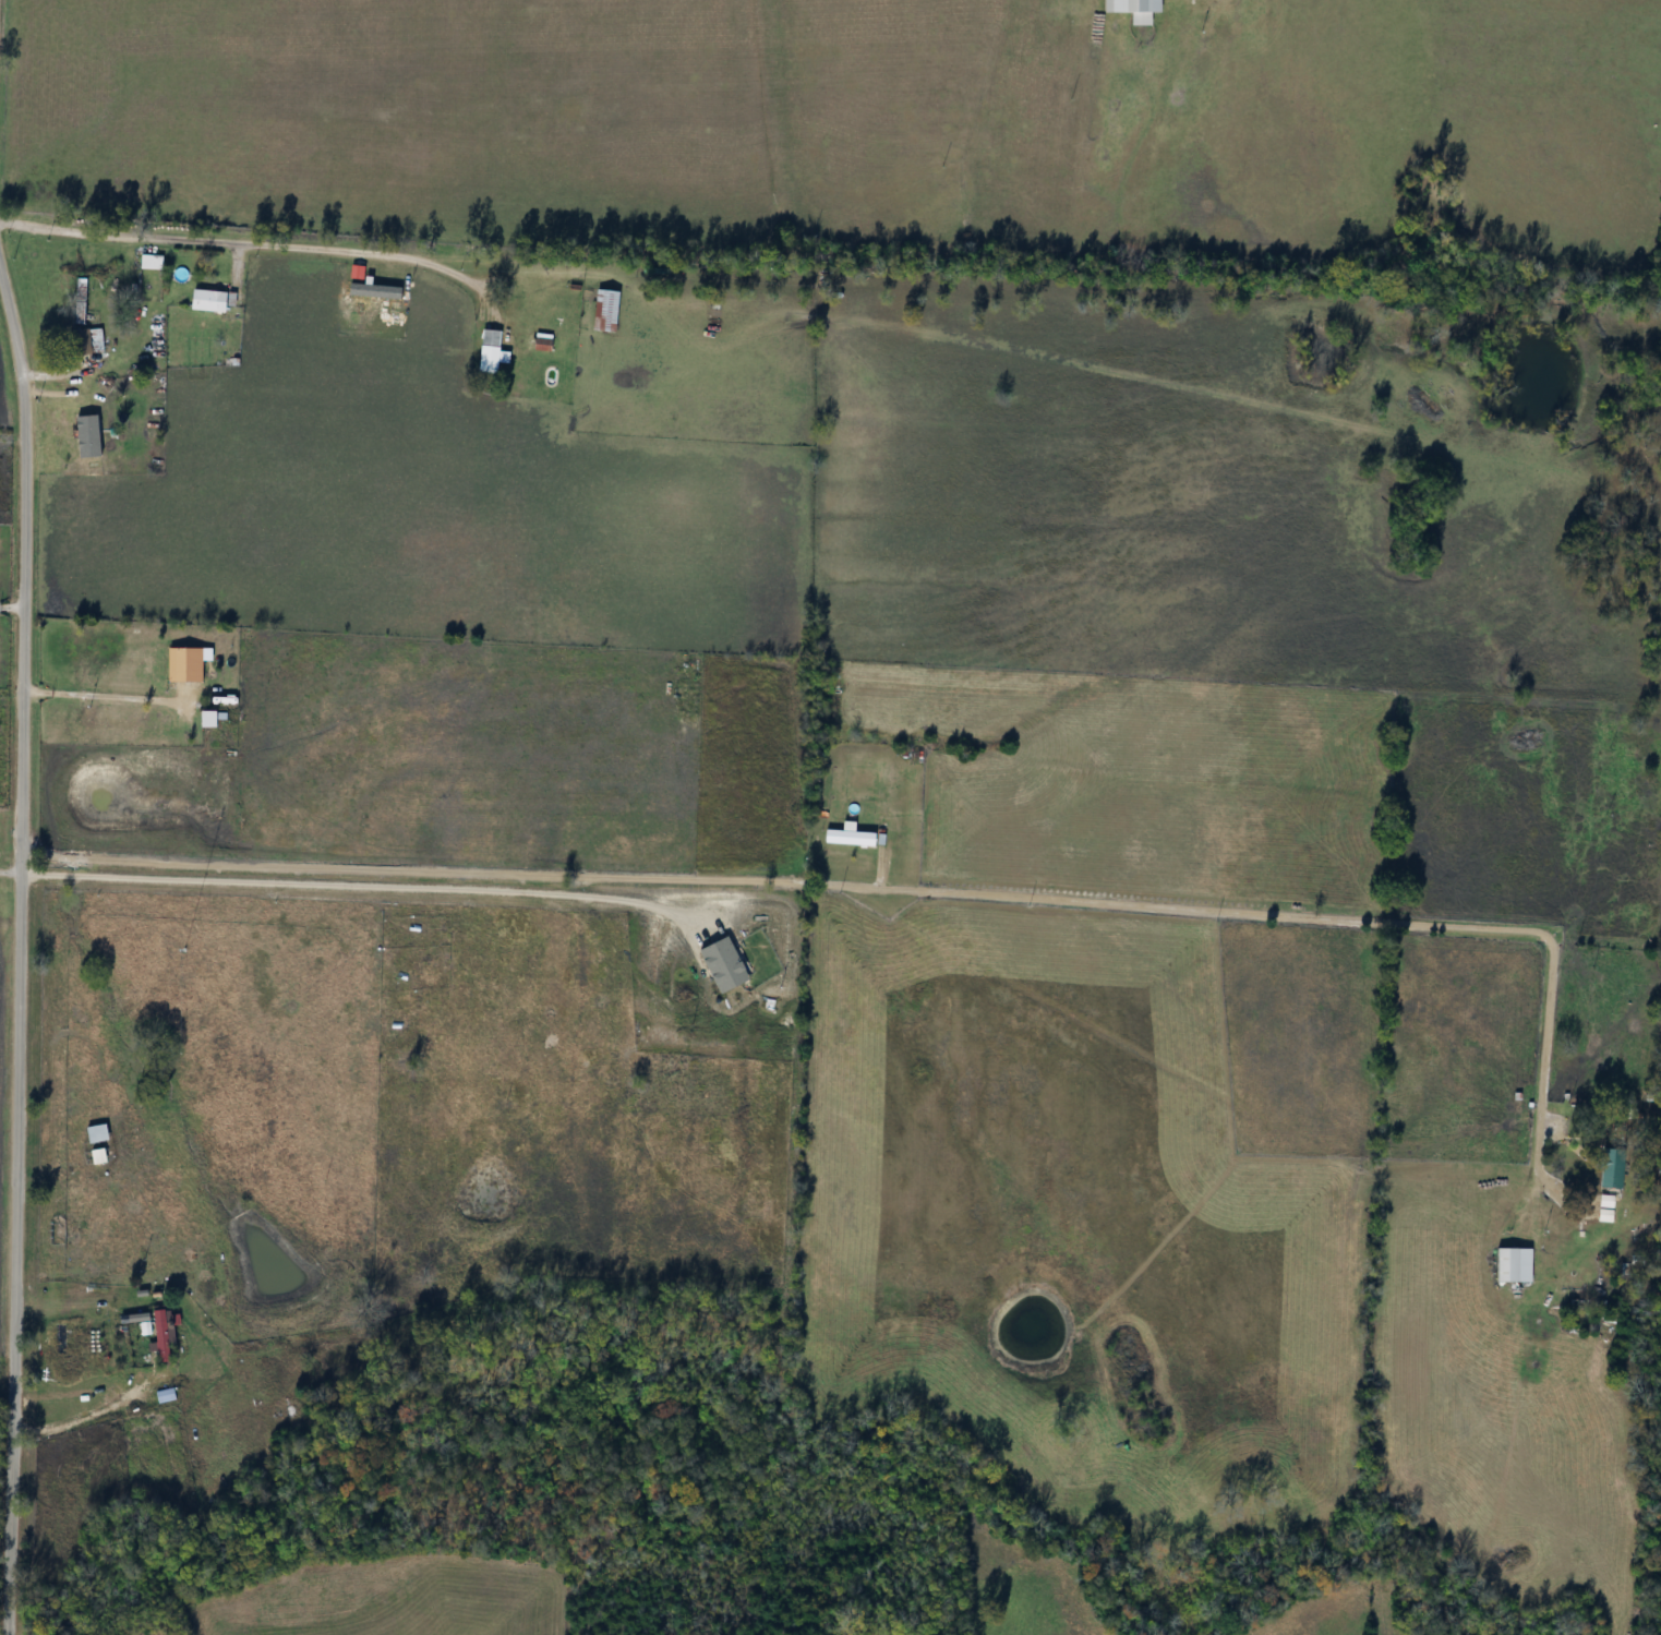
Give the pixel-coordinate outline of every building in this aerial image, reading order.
[(1153,12),(1163,12),(1163,0),(1106,0),(1106,12),(1135,12),(1135,24),(1153,24),(1153,12)] [(163,255),(141,255),(141,269),(163,269),(163,255)] [(235,293),(195,289),(193,310),(233,313),(235,293)] [(620,291),(597,289),(595,332),(618,333),(620,291)] [(71,354),(103,354),(103,330),(71,330),(71,354)] [(537,349),(553,350),(553,341),(538,340),(537,349)] [(204,649),(170,649),(170,682),(204,682),(204,649)] [(203,728),(223,728),(223,712),(203,712),(203,728)] [(844,832),(826,831),(825,843),(877,846),(878,834),(857,833),(857,822),(845,821),(844,832)] [(87,1128),(92,1145),(111,1139),(106,1123),(87,1128)] [(1610,1222),(1610,1196),(1596,1196),(1596,1222),(1610,1222)] [(1526,1249),(1491,1249),(1491,1283),(1526,1283),(1526,1249)] [(155,1351),(160,1351),(160,1364),(171,1365),(172,1307),(155,1307),(155,1351)]
